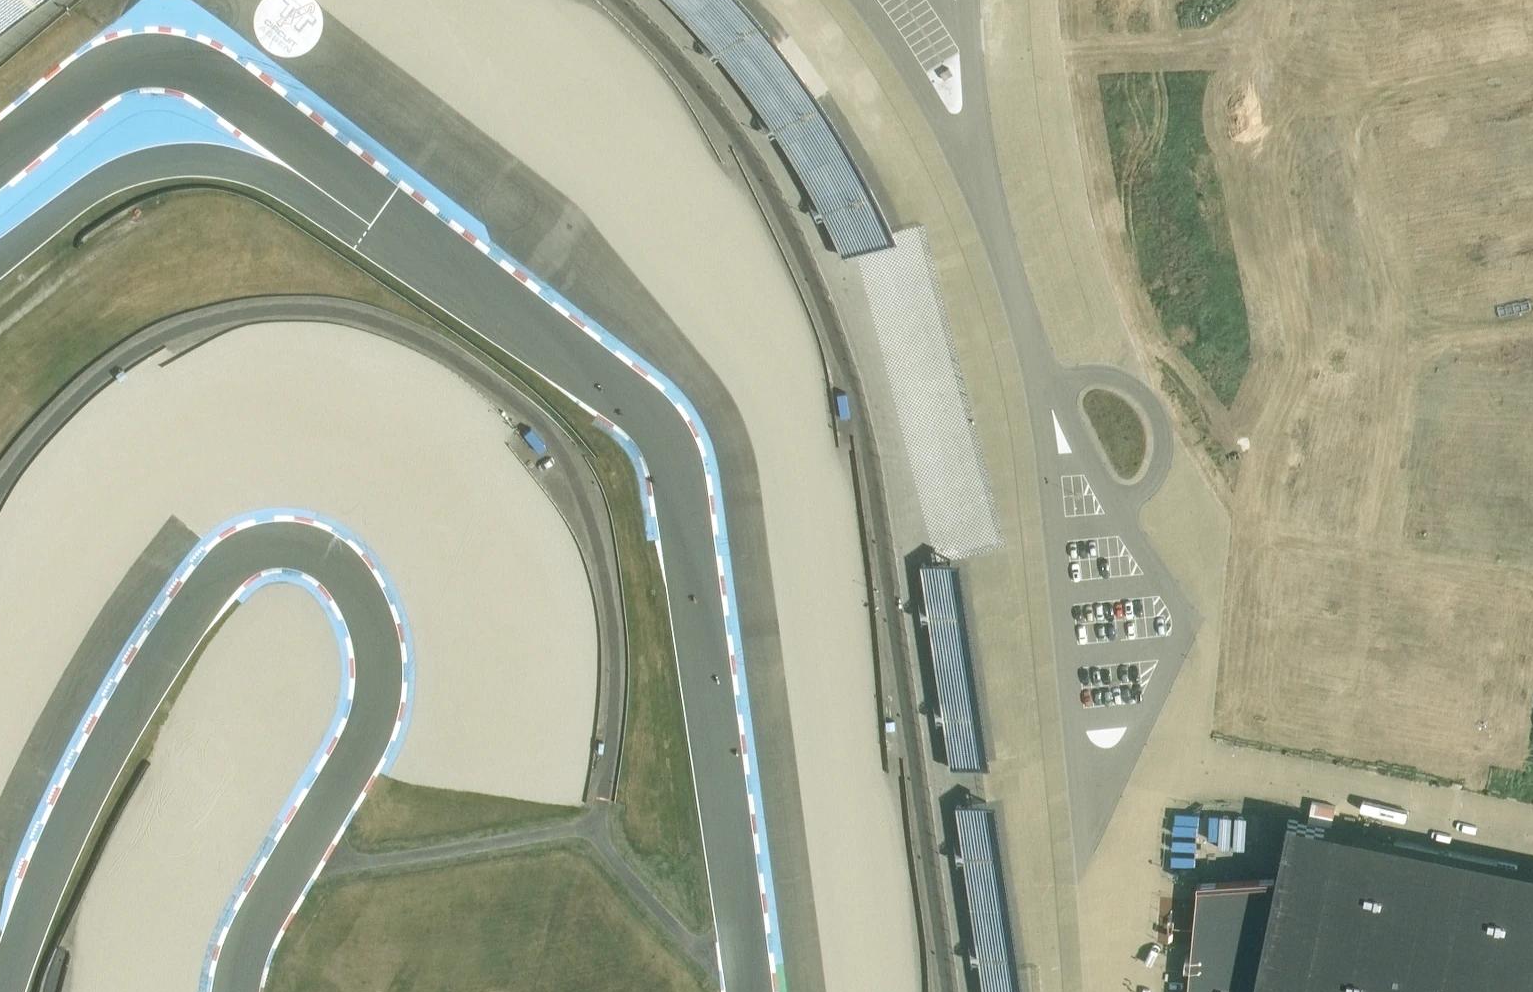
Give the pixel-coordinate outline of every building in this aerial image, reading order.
[(39,5),(46,0),(0,0),(0,37),(39,5)] [(715,52),(769,126),(806,183),(843,256),(891,237),(872,187),(836,124),(781,46),(740,0),(663,0),(715,52)] [(982,764),(951,563),(923,567),(954,768),(982,764)] [(984,991),(1017,991),(989,808),(957,813),(984,991)] [(1289,819),(1274,893),(1197,898),(1188,991),(1532,991),(1532,868),(1289,819)]
